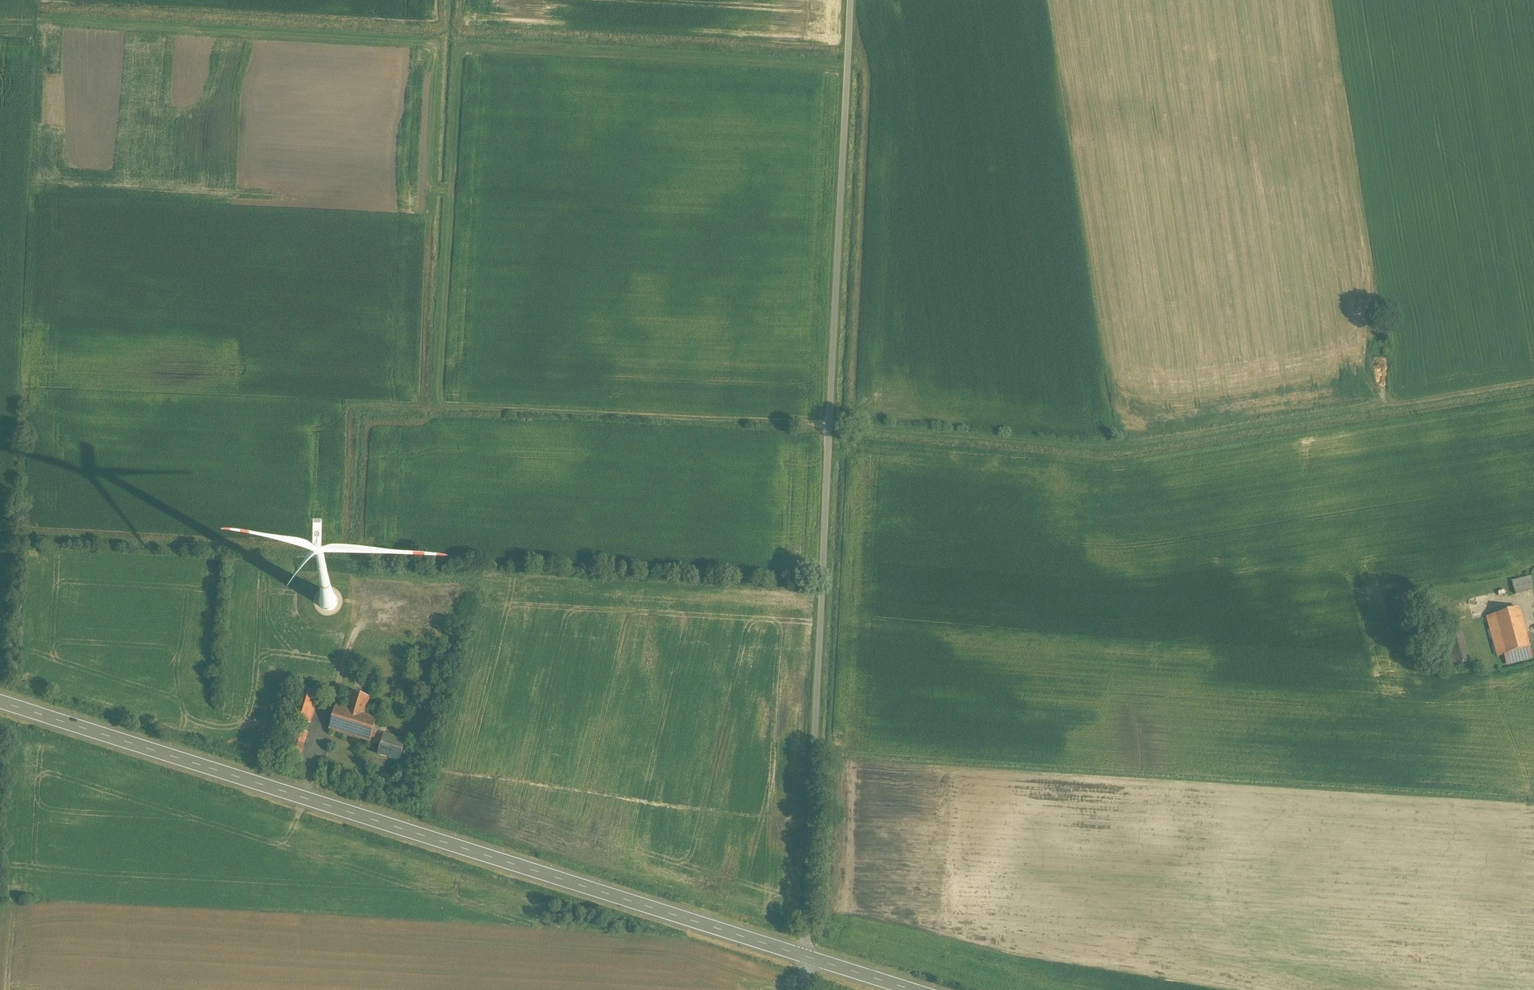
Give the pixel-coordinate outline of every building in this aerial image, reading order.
[(1512,583),(1515,595),(1533,590),(1533,589),(1531,578),(1512,583)] [(1518,609),(1487,617),(1497,657),(1505,655),(1507,664),(1530,658),(1528,648),(1529,648),(1528,645),(1525,635),(1518,609)] [(1461,633),(1445,637),(1453,667),(1470,662),(1461,633)] [(319,697),(299,691),(291,719),(311,725),(319,697)] [(373,698),(353,692),(347,710),(339,708),(331,732),(382,748),(385,737),(375,734),(379,720),(367,717),(373,698)] [(309,736),(295,731),(289,752),(303,756),(309,736)] [(407,744),(385,737),(382,748),(379,757),(401,764),(407,744)]
